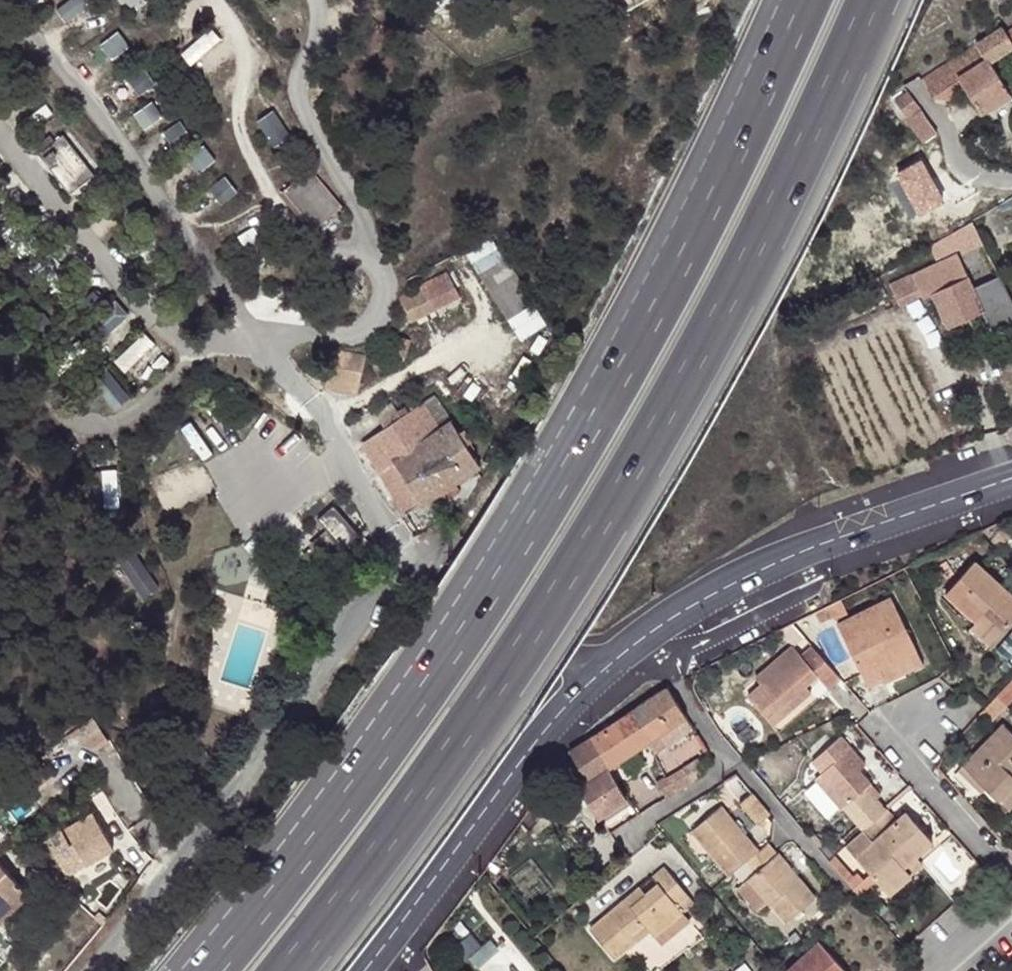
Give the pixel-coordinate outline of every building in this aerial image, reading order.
[(922,79),(932,96),(947,100),(964,88),(981,114),(1011,95),(990,61),(1011,47),(1011,28),(1006,32),(1003,26),(969,49),(922,79)] [(226,63),(214,44),(195,57),(207,75),(226,63)] [(921,142),(937,131),(908,89),(894,99),(907,118),(905,120),(921,142)] [(289,132),(276,111),(257,124),(271,144),(289,132)] [(39,153),(65,186),(87,168),(60,136),(39,153)] [(87,168),(65,186),(70,192),(92,174),(87,168)] [(340,205),(310,168),(284,189),(314,226),(340,205)] [(963,254),(985,244),(973,219),(930,244),(937,259),(960,249),(963,254)] [(913,274),(922,294),(923,298),(932,294),(947,327),(982,311),(988,324),(991,330),(1011,320),(1011,300),(1001,276),(974,288),(958,253),(913,274)] [(480,273),(489,288),(515,273),(506,258),(480,273)] [(445,271),(422,283),(435,310),(459,298),(445,271)] [(506,317),(532,302),(515,273),(489,288),(506,317)] [(913,274),(892,283),(890,284),(900,304),(902,303),(922,294),(913,274)] [(365,357),(332,350),(324,389),(359,394),(365,357)] [(407,513),(441,491),(457,481),(479,467),(437,401),(428,408),(424,402),(409,412),(406,406),(398,411),(401,417),(385,427),(370,437),(362,442),(407,513)] [(359,420),(370,437),(385,427),(374,410),(359,420)] [(457,481),(441,491),(445,498),(461,488),(457,481)] [(367,533),(353,546),(364,556),(377,544),(367,533)] [(154,593),(168,584),(150,557),(136,565),(154,593)] [(975,621),(994,638),(1011,618),(1011,594),(974,561),(945,594),(975,621)] [(311,601),(300,594),(292,607),(302,614),(311,601)] [(865,682),(881,675),(877,667),(915,649),(890,597),(836,623),(865,682)] [(994,638),(975,621),(969,628),(988,645),(994,638)] [(841,677),(814,647),(802,657),(792,645),(755,677),(760,684),(747,695),(772,725),(797,704),(790,697),(806,684),(816,675),(828,688),(841,677)] [(877,667),(881,675),(884,682),(923,664),(915,649),(877,667)] [(790,697),(797,704),(811,691),(806,684),(790,697)] [(667,689),(631,712),(649,740),(685,717),(667,689)] [(618,720),(591,738),(609,765),(649,740),(631,712),(618,720)] [(1002,723),(961,764),(997,801),(1011,786),(1011,733),(1002,723)] [(863,830),(886,810),(866,787),(870,783),(859,770),(852,763),(859,757),(840,736),(811,760),(822,772),(814,778),(841,809),(843,807),(863,830)] [(609,765),(591,738),(570,751),(588,779),(577,786),(596,819),(625,800),(608,766),(609,765)] [(852,763),(859,770),(865,764),(859,757),(852,763)] [(832,818),(841,809),(814,778),(804,787),(832,818)] [(1011,808),(1011,786),(997,801),(1008,812),(1011,808)] [(769,814),(751,792),(739,802),(757,824),(769,814)] [(108,829),(83,797),(58,816),(83,849),(108,829)] [(760,868),(775,854),(766,842),(757,850),(720,806),(691,830),(729,874),(747,859),(756,871),(748,878),(767,901),(785,921),(814,898),(796,876),(779,889),(760,868)] [(895,820),(886,810),(863,830),(845,846),(881,887),(904,866),(916,856),(932,842),(905,811),(895,820)] [(777,853),(775,854),(760,868),(779,889),(796,876),(777,853)] [(835,855),(830,859),(848,881),(853,876),(835,855)] [(924,865),(916,856),(904,866),(912,875),(924,865)] [(0,864),(0,921),(29,892),(0,864)] [(904,866),(881,887),(889,895),(912,875),(904,866)] [(981,868),(980,866),(970,875),(976,882),(986,874),(981,868)] [(590,928),(614,958),(635,941),(629,933),(643,923),(653,937),(682,913),(677,907),(688,897),(664,867),(652,876),(658,884),(646,894),(629,907),(624,900),(590,928)] [(853,876),(848,881),(855,890),(859,894),(869,886),(858,873),(853,876)] [(767,901),(748,878),(736,888),(755,912),(767,901)] [(629,907),(646,894),(640,887),(624,900),(629,907)] [(819,942),(785,970),(844,970),(819,942)]
